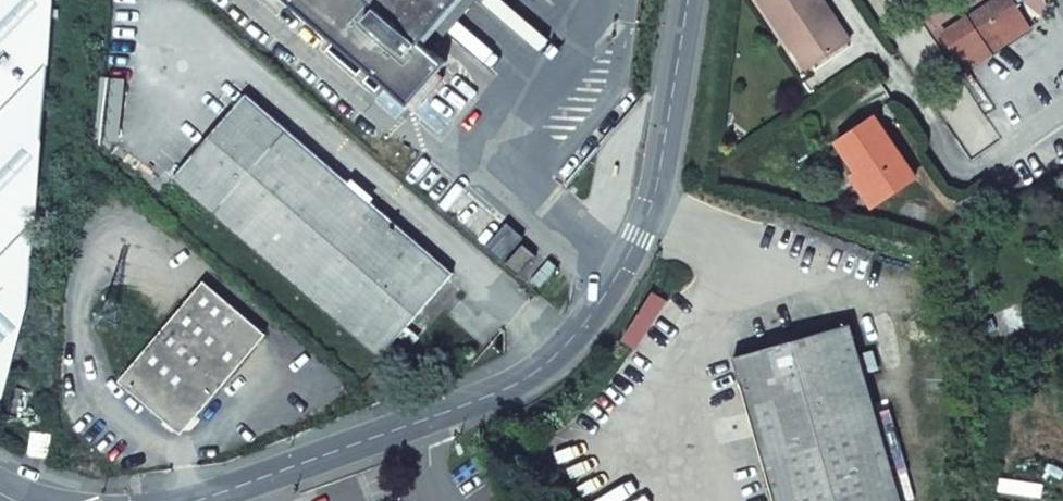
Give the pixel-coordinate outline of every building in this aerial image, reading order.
[(1,280),(2,279),(29,282),(30,282),(37,184),(52,0),(0,0),(0,281),(1,280)] [(410,104),(445,62),(420,42),(456,0),(289,0),(410,104)] [(764,7),(770,3),(812,65),(849,41),(822,0),(760,0),(764,7)] [(944,33),(967,69),(1030,29),(1017,6),(1023,1),(1023,0),(998,0),(944,33)] [(812,65),(770,3),(764,7),(807,69),(812,65)] [(452,273),(286,130),(245,95),(173,179),(213,214),(379,357),(452,273)] [(875,116),(837,141),(858,171),(858,172),(863,169),(883,199),(916,176),(875,116)] [(852,175),(872,206),(883,199),(863,169),(858,172),(858,171),(852,175)] [(438,204),(488,246),(506,224),(457,182),(438,204)] [(488,246),(487,247),(503,262),(524,237),(508,223),(506,224),(488,246)] [(538,255),(524,244),(506,265),(519,276),(538,255)] [(27,301),(28,301),(30,282),(29,282),(2,279),(1,280),(0,281),(0,286),(2,287),(0,289),(0,415),(27,301)] [(265,334),(203,282),(119,381),(166,421),(194,419),(265,334)] [(734,358),(774,500),(899,500),(849,325),(734,358)] [(43,433),(30,432),(30,455),(41,456),(43,433)] [(51,433),(43,433),(41,456),(49,456),(51,433)]
